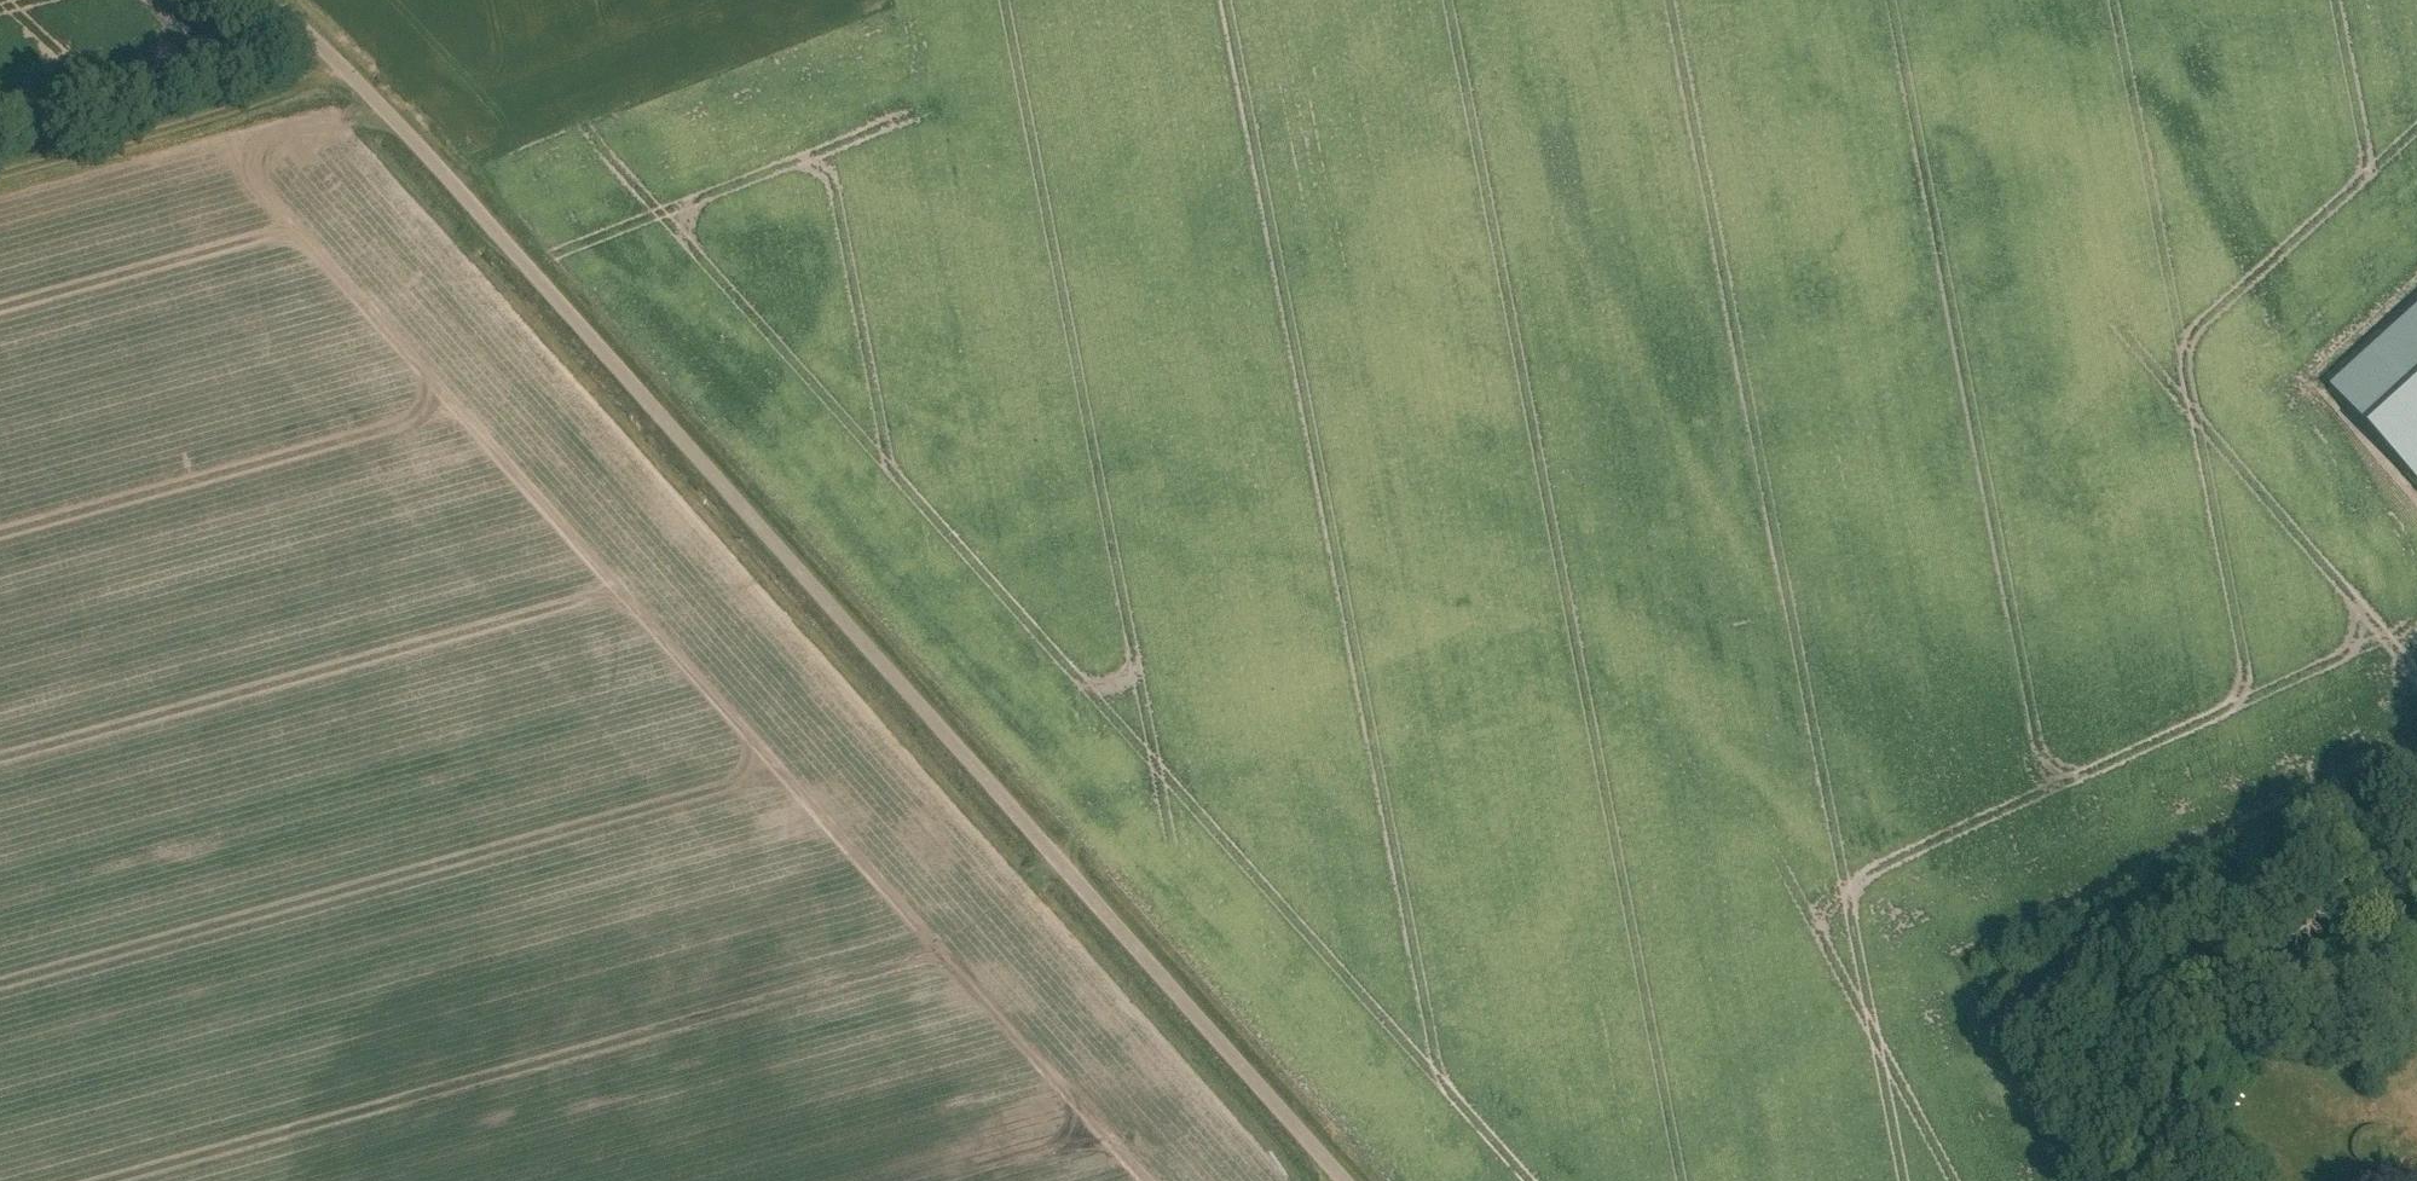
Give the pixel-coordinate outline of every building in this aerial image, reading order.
[(2331,387),(2416,482),(2416,310),(2331,387)]
